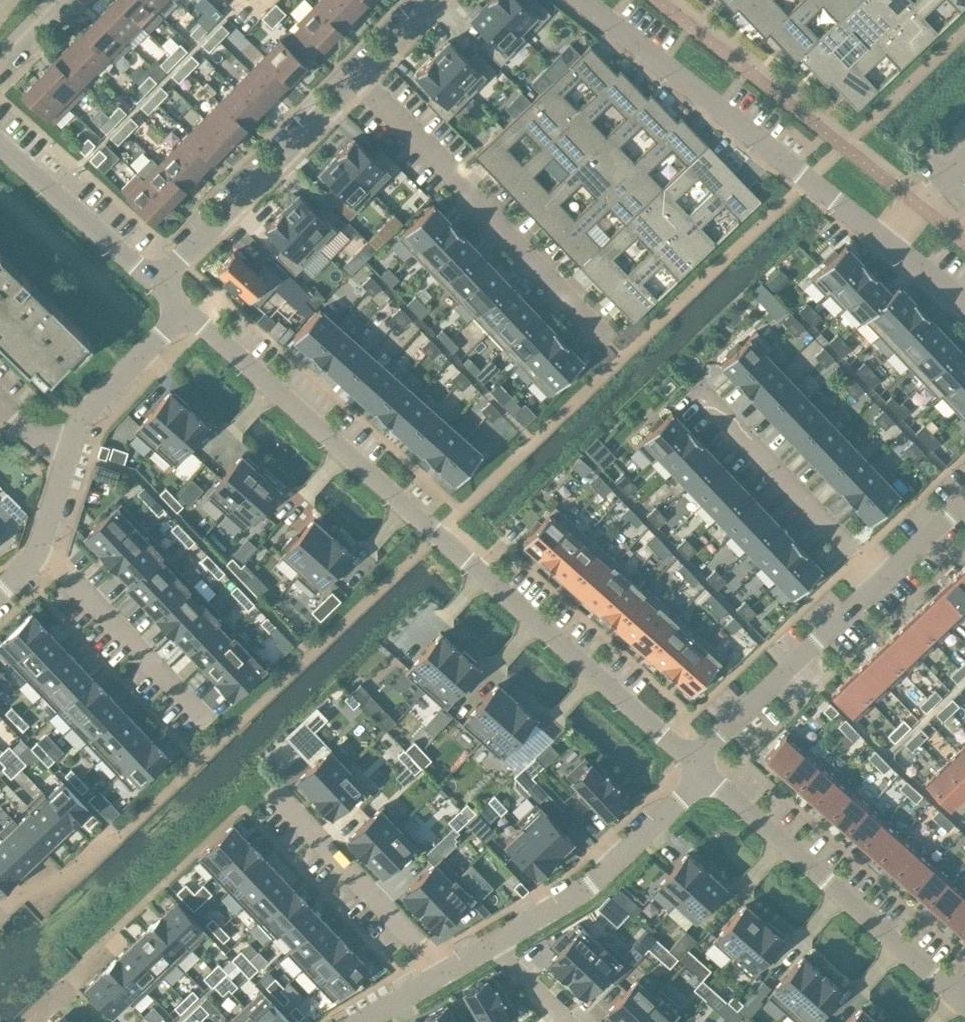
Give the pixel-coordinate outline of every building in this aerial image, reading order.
[(99,14),(124,39),(124,38),(139,23),(116,0),(112,0),(99,14)] [(139,23),(154,8),(147,0),(116,0),(139,23)] [(194,4),(203,12),(197,18),(200,22),(207,29),(217,19),(223,13),(209,0),(198,0),(194,4)] [(314,5),(339,29),(354,14),(340,0),(318,0),(314,5)] [(354,14),(367,0),(340,0),(354,14)] [(487,1),(525,38),(550,13),(537,0),(526,0),(523,3),(520,0),(488,0),(487,1)] [(734,12),(743,4),(746,0),(722,0),(734,12)] [(743,4),(756,18),(751,23),(765,37),(774,28),(788,14),(775,0),(746,0),(743,4)] [(788,14),(774,28),(787,43),(783,47),(796,61),(805,53),(820,39),(804,22),(823,5),(838,21),(860,0),(803,0),(788,14)] [(867,48),(891,25),(867,0),(860,0),(838,21),(820,39),(805,53),(818,67),(814,72),(827,86),(836,77),(851,63),(836,47),(853,30),(867,48)] [(891,25),(893,23),(915,2),(913,0),(867,0),(891,25)] [(915,2),(893,23),(919,50),(938,32),(923,15),(939,0),(917,0),(915,2)] [(959,12),(964,6),(964,0),(948,0),(959,12)] [(525,38),(487,1),(481,6),(478,3),(469,12),(473,15),(470,18),(490,37),(481,45),(500,64),(525,38)] [(269,9),(279,20),(286,12),(275,2),(269,9)] [(314,54),(339,29),(314,5),(298,21),(303,26),(295,35),(314,54)] [(279,20),(269,9),(262,17),(272,27),(279,20)] [(99,14),(83,30),(109,54),(108,55),(116,61),(132,44),(124,38),(124,39),(99,14)] [(207,29),(200,22),(190,32),(197,39),(207,29)] [(222,23),(211,34),(218,41),(229,30),(222,23)] [(919,50),(893,23),(891,25),(867,48),(851,63),(836,77),(849,91),(844,96),(857,109),(878,89),(863,73),(884,52),(899,69),(919,50)] [(83,30),(68,45),(93,70),(108,55),(109,54),(83,30)] [(218,41),(211,34),(202,43),(209,51),(218,41)] [(289,79),(314,54),(295,35),(286,44),(280,38),(264,55),(289,79)] [(448,40),(432,57),(470,95),(495,69),(476,51),(468,59),(448,40)] [(180,42),(170,53),(177,60),(187,50),(180,42)] [(68,45),(53,60),(78,85),(79,84),(93,70),(68,45)] [(578,110),(563,94),(580,77),(596,93),(615,76),(618,74),(605,61),(600,65),(587,51),(591,46),(590,45),(532,100),(559,128),(561,127),(578,110)] [(177,60),(170,53),(160,63),(167,70),(177,60)] [(191,54),(181,64),(188,71),(198,61),(191,54)] [(264,55),(249,71),(274,95),(289,79),(264,55)] [(560,72),(568,64),(560,55),(551,64),(560,72)] [(470,95),(432,57),(415,74),(435,93),(426,102),(445,120),(470,95)] [(53,60),(38,76),(69,106),(85,90),(79,84),(78,85),(53,60)] [(188,71),(181,64),(172,74),(179,81),(188,71)] [(552,81),(560,72),(551,64),(543,73),(552,81)] [(249,71),(234,86),(259,110),(274,95),(249,71)] [(149,74),(139,84),(146,91),(156,81),(149,74)] [(69,106),(38,76),(22,92),(53,122),(69,106)] [(589,152),(607,136),(591,119),(611,101),(626,117),(645,99),(646,99),(648,97),(635,84),(629,90),(615,76),(596,93),(578,110),(561,127),(587,154),(589,152)] [(146,91),(139,84),(129,94),(136,101),(146,91)] [(161,85),(151,96),(158,103),(168,92),(161,85)] [(234,86),(219,101),(244,126),(259,110),(234,86)] [(521,91),(514,98),(524,108),(531,101),(521,91)] [(158,103),(151,96),(141,106),(148,113),(158,103)] [(641,124),(657,141),(676,123),(677,122),(678,121),(666,108),(659,114),(645,99),(626,117),(607,136),(589,152),(616,180),(618,178),(635,161),(619,145),(641,124)] [(559,128),(532,100),(531,101),(524,108),(474,155),(475,156),(482,150),(496,165),(489,171),(500,182),(502,184),(508,178),(523,163),(507,147),(525,130),(540,147),(559,128)] [(219,101),(203,117),(229,141),(244,126),(219,101)] [(119,105),(109,115),(116,122),(126,112),(119,105)] [(116,122),(109,115),(99,125),(106,132),(116,122)] [(130,116),(120,126),(127,133),(137,123),(130,116)] [(203,117),(188,132),(213,157),(229,141),(203,117)] [(671,148),(687,165),(702,151),(708,144),(696,131),(689,137),(676,123),(657,141),(635,161),(618,178),(644,206),(663,187),(648,171),(671,148)] [(127,133),(120,126),(110,137),(118,143),(127,133)] [(587,154),(561,127),(559,128),(540,147),(523,163),(508,178),(522,192),(516,198),(528,211),(534,205),(549,191),(533,175),(553,156),(568,172),(587,154)] [(188,132),(173,148),(198,172),(213,157),(188,132)] [(78,147),(85,154),(95,144),(88,137),(78,147)] [(353,137),(336,154),(375,192),(400,166),(381,148),(372,156),(353,137)] [(89,158),(96,165),(107,155),(99,148),(89,158)] [(173,148),(158,163),(183,188),(198,172),(173,148)] [(716,165),(702,151),(687,165),(663,187),(644,206),(671,233),(689,215),(673,198),(697,176),(713,193),(728,178),(735,172),(722,159),(716,165)] [(616,180),(589,152),(587,154),(568,172),(549,191),(534,205),(548,220),(542,226),(554,239),(560,233),(575,218),(559,202),(581,182),(597,198),(616,180)] [(350,218),(375,192),(336,154),(320,171),(339,190),(331,199),(350,218)] [(158,163),(144,178),(143,179),(168,203),(183,188),(158,163)] [(143,179),(144,178),(138,172),(121,189),(152,220),(168,203),(143,179)] [(644,206),(618,178),(616,180),(597,198),(575,218),(560,233),(574,248),(568,254),(580,266),(587,260),(601,246),(586,230),(609,207),(625,224),(644,206)] [(739,220),(761,200),(748,187),(742,193),(728,178),(713,193),(689,215),(671,233),(697,261),(716,243),(699,226),(723,203),(739,220)] [(287,205),(282,210),(320,248),(345,222),(326,204),(318,212),(298,193),(296,196),(292,192),(284,201),(287,205)] [(413,254),(449,220),(433,204),(398,237),(413,254)] [(636,234),(652,251),(671,233),(644,206),(625,224),(601,246),(587,260),(600,275),(594,281),(607,294),(613,288),(628,273),(612,256),(636,234)] [(295,273),(320,248),(282,210),(265,227),(284,246),(276,255),(295,273)] [(428,269),(464,235),(449,220),(413,254),(428,269)] [(376,231),(369,238),(377,247),(384,240),(376,231)] [(662,261),(678,278),(697,261),(671,233),(652,251),(628,273),(613,288),(627,302),(620,309),(633,322),(654,301),(657,299),(640,282),(662,261)] [(443,285),(479,251),(464,235),(428,269),(443,285)] [(369,238),(362,246),(370,254),(377,247),(369,238)] [(826,295),(861,261),(846,245),(837,253),(834,250),(823,260),(826,263),(810,279),(826,295)] [(0,251),(0,340),(28,367),(30,366),(43,380),(48,375),(49,376),(88,337),(0,251)] [(257,305),(282,278),(265,263),(257,272),(233,251),(217,269),(225,276),(223,278),(234,289),(236,287),(257,305)] [(458,301),(493,267),(479,251),(443,285),(458,301)] [(844,308),(876,277),(861,261),(826,295),(829,293),(844,308)] [(385,280),(394,272),(388,266),(379,275),(385,280)] [(473,316),(508,282),(493,267),(458,301),(473,316)] [(399,278),(394,272),(385,280),(390,286),(399,278)] [(367,290),(375,281),(370,275),(361,284),(367,290)] [(863,320),(899,285),(898,285),(891,292),(876,277),(844,308),(844,309),(848,305),(863,320)] [(372,295),(381,287),(375,281),(367,290),(372,295)] [(761,281),(751,291),(761,302),(771,292),(761,281)] [(488,332),(523,298),(508,282),(473,316),(488,332)] [(878,335),(914,301),(899,285),(863,320),(864,319),(878,335)] [(316,289),(311,294),(319,303),(325,297),(316,289)] [(311,294),(305,300),(313,309),(319,303),(311,294)] [(424,304),(415,295),(407,303),(415,312),(424,304)] [(503,347),(538,314),(523,298),(488,332),(503,347)] [(893,350),(929,316),(914,301),(878,335),(893,350)] [(804,316),(813,308),(807,302),(799,310),(804,316)] [(429,309),(424,304),(415,312),(420,318),(429,309)] [(396,321),(405,312),(400,307),(391,315),(396,321)] [(310,353),(336,323),(320,308),(293,338),(310,353)] [(821,316),(813,308),(804,316),(812,325),(821,316)] [(402,327),(411,318),(405,312),(396,321),(402,327)] [(782,321),(789,328),(797,320),(790,312),(782,321)] [(518,363),(553,329),(538,314),(503,347),(518,363)] [(908,366),(944,332),(929,316),(893,350),(908,366)] [(276,337),(286,326),(279,320),(269,331),(276,337)] [(796,335),(804,327),(797,320),(789,328),(796,335)] [(326,367),(352,338),(336,323),(310,353),(326,367)] [(442,329),(436,334),(444,343),(450,337),(442,329)] [(532,379),(568,345),(553,329),(518,363),(532,379)] [(737,380),(772,347),(757,330),(740,345),(737,342),(727,352),(730,356),(721,364),(737,380)] [(923,381),(959,348),(944,332),(908,366),(923,381)] [(834,347),(843,339),(837,333),(828,341),(834,347)] [(459,346),(450,337),(444,343),(453,352),(459,346)] [(342,381),(369,352),(352,338),(326,367),(342,381)] [(426,352),(435,344),(430,338),(421,346),(426,352)] [(851,348),(843,339),(834,347),(842,356),(851,348)] [(432,358),(441,350),(435,344),(426,352),(432,358)] [(583,361),(568,345),(532,379),(548,395),(564,380),(567,383),(578,373),(575,370),(583,361)] [(820,361),(829,352),(823,346),(814,355),(820,361)] [(751,396),(780,368),(766,354),(773,347),(772,347),(737,380),(751,396)] [(964,371),(964,354),(959,348),(923,381),(938,397),(964,371)] [(359,396),(385,366),(369,352),(342,381),(359,396)] [(834,358),(829,352),(820,361),(825,367),(834,358)] [(472,360),(466,366),(474,374),(480,369),(472,360)] [(864,361),(855,370),(864,379),(873,370),(864,361)] [(375,410),(401,381),(385,366),(359,396),(375,410)] [(766,411),(795,384),(780,368),(751,396),(766,411)] [(456,384),(465,375),(459,369),(451,378),(456,384)] [(488,378),(480,369),(474,374),(483,383),(488,378)] [(881,379),(873,370),(864,379),(872,387),(881,379)] [(964,401),(964,371),(938,397),(939,398),(941,395),(956,410),(964,401)] [(462,389),(471,381),(465,375),(456,384),(462,389)] [(844,386),(850,392),(858,384),(853,378),(844,386)] [(391,425),(417,395),(401,381),(375,410),(391,425)] [(781,427),(810,400),(795,384),(766,411),(781,427)] [(864,389),(858,384),(850,392),(855,398),(864,389)] [(153,448),(189,407),(186,405),(187,403),(175,392),(173,394),(170,391),(134,431),(153,448)] [(504,406),(513,397),(507,392),(499,400),(504,406)] [(894,393),(885,401),(893,410),(902,401),(894,393)] [(407,439),(433,410),(417,395),(391,425),(407,439)] [(521,406),(513,397),(504,406),(512,414),(521,406)] [(796,443),(825,416),(810,400),(781,427),(796,443)] [(486,415),(495,407),(489,401),(480,409),(486,415)] [(911,410),(902,401),(893,410),(902,418),(911,410)] [(956,410),(964,420),(964,401),(956,410)] [(207,424),(189,407),(153,448),(171,464),(207,424)] [(492,421),(500,412),(495,407),(486,415),(492,421)] [(879,423),(888,415),(883,409),(874,417),(879,423)] [(423,454),(449,424),(433,410),(407,439),(423,454)] [(652,461),(687,427),(671,411),(663,419),(660,416),(649,426),(652,429),(636,445),(652,461)] [(894,421),(888,415),(879,423),(885,429),(894,421)] [(811,458),(840,431),(825,416),(796,443),(811,458)] [(440,468),(466,439),(449,424),(423,454),(440,468)] [(923,441),(932,433),(924,424),(915,432),(923,441)] [(673,470),(702,443),(687,427),(652,461),(652,462),(659,455),(673,470)] [(826,474),(855,447),(840,431),(811,458),(826,474)] [(940,441),(932,433),(923,441),(932,450),(940,441)] [(482,453),(466,439),(440,468),(456,483),(482,453)] [(909,454),(918,446),(912,440),(904,449),(909,454)] [(688,486),(717,458),(702,443),(673,470),(688,486)] [(98,456),(106,458),(110,446),(101,444),(98,456)] [(924,452),(918,446),(909,454),(915,460),(924,452)] [(841,490),(870,463),(855,447),(826,474),(841,490)] [(224,511),(260,471),(258,469),(259,467),(246,456),(245,458),(242,455),(206,495),(224,511)] [(703,501),(732,474),(717,458),(688,486),(703,501)] [(856,506),(884,478),(870,463),(841,490),(856,506)] [(263,474),(260,471),(224,511),(243,528),(279,488),(276,485),(277,483),(264,472),(263,474)] [(621,487),(630,479),(623,472),(614,480),(621,487)] [(598,474),(589,482),(596,489),(605,481),(598,474)] [(718,517),(747,490),(732,474),(703,501),(718,517)] [(900,495),(884,478),(856,506),(871,522),(900,495)] [(637,486),(630,479),(621,487),(628,495),(637,486)] [(603,497),(611,488),(605,481),(596,489),(603,497)] [(143,486),(137,493),(148,504),(154,498),(143,486)] [(159,493),(168,502),(175,496),(166,487),(159,493)] [(733,533),(762,506),(747,490),(718,517),(733,533)] [(20,505),(7,492),(1,498),(14,511),(20,505)] [(183,505),(175,496),(168,502),(177,511),(183,505)] [(165,509),(154,498),(148,504),(158,515),(165,509)] [(101,552),(136,518),(121,502),(85,536),(101,552)] [(539,556),(571,520),(555,506),(540,522),(537,519),(527,530),(531,533),(523,542),(539,556)] [(628,518),(634,512),(629,506),(620,515),(625,521),(628,518)] [(652,520),(661,512),(655,506),(646,514),(652,520)] [(748,548),(776,521),(762,506),(733,533),(748,548)] [(637,526),(642,521),(634,512),(628,518),(637,526)] [(666,518),(661,512),(652,520),(658,526),(666,518)] [(116,568),(151,534),(136,518),(101,552),(116,568)] [(296,575),(332,535),(313,519),(295,539),(291,536),(281,547),(285,550),(281,555),(299,571),(295,575),(296,575)] [(554,570),(587,533),(571,520),(539,556),(554,570)] [(763,564),(791,537),(776,521),(748,548),(763,564)] [(177,522),(171,528),(179,537),(186,531),(177,522)] [(194,540),(186,531),(179,537),(188,546),(194,540)] [(569,583),(602,547),(587,533),(554,570),(569,583)] [(654,550),(662,542),(654,533),(645,541),(654,550)] [(128,586),(166,550),(151,534),(116,568),(130,583),(127,586),(128,586)] [(332,535),(296,575),(315,592),(351,552),(332,535)] [(682,552),(691,543),(685,537),(676,546),(682,552)] [(778,580),(806,553),(791,537),(763,564),(778,580)] [(671,550),(662,542),(654,550),(662,559),(671,550)] [(696,549),(691,543),(682,552),(687,557),(696,549)] [(584,597),(617,561),(602,547),(569,583),(584,597)] [(143,602),(178,568),(164,553),(166,550),(128,586),(143,602)] [(207,553),(201,559),(209,569),(216,562),(207,553)] [(822,569),(806,553),(778,580),(793,596),(822,569)] [(226,562),(235,572),(241,566),(232,556),(226,562)] [(600,611),(632,574),(617,561),(584,597),(600,611)] [(224,572),(216,562),(209,569),(218,578),(224,572)] [(244,563),(241,566),(235,572),(243,580),(252,571),(244,563)] [(682,580),(691,571),(685,565),(676,574),(682,580)] [(158,618),(193,584),(178,568),(143,602),(158,618)] [(712,583),(720,574),(715,569),(706,577),(712,583)] [(687,586),(696,577),(691,571),(682,580),(687,586)] [(964,611),(964,579),(958,572),(942,587),(964,611)] [(615,624),(647,588),(647,587),(643,591),(630,578),(633,575),(632,574),(600,611),(615,624)] [(726,580),(720,574),(712,583),(717,589),(726,580)] [(172,633),(208,600),(193,584),(158,618),(172,633)] [(237,585),(230,591),(239,600),(245,594),(237,585)] [(951,628),(964,615),(964,611),(942,587),(926,602),(951,628)] [(630,638),(663,601),(647,588),(615,624),(630,638)] [(340,599),(332,590),(322,599),(331,608),(340,599)] [(719,601),(710,592),(705,598),(713,607),(719,601)] [(254,603),(245,594),(239,600),(248,609),(254,603)] [(187,649),(223,615),(208,600),(172,633),(187,649)] [(741,614),(750,606),(745,600),(736,608),(741,614)] [(645,651),(678,615),(663,601),(630,638),(645,651)] [(727,610),(719,601),(713,607),(710,609),(718,618),(727,610)] [(911,617),(936,643),(951,628),(926,602),(911,617)] [(756,612),(750,606),(741,614),(747,620),(756,612)] [(47,629),(32,613),(0,643),(0,651),(12,663),(47,629)] [(202,665),(238,631),(223,615),(187,649),(202,665)] [(660,665),(693,628),(678,615),(645,651),(660,665)] [(266,616),(260,622),(271,633),(277,627),(266,616)] [(741,624),(733,616),(724,624),(732,633),(741,624)] [(895,632),(920,658),(936,643),(911,617),(895,632)] [(288,638),(277,627),(271,633),(281,644),(288,638)] [(676,678),(708,642),(693,628),(660,665),(676,678)] [(26,678),(62,645),(47,629),(12,663),(26,678)] [(217,681),(253,647),(238,631),(202,665),(217,681)] [(879,647),(904,673),(920,658),(895,632),(879,647)] [(424,689),(460,649),(441,633),(405,673),(424,689)] [(709,673),(724,656),(708,642),(676,678),(692,693),(700,684),(703,687),(713,676),(709,673)] [(40,693),(76,660),(62,645),(26,678),(40,693)] [(268,663),(253,647),(217,681),(233,697),(268,663)] [(863,662),(888,688),(904,673),(879,647),(863,662)] [(442,706),(478,666),(475,663),(477,661),(464,650),(462,652),(460,649),(424,689),(442,706)] [(56,710),(92,676),(76,660),(40,693),(56,710)] [(848,677),(873,703),(888,688),(863,662),(848,677)] [(950,675),(957,682),(964,674),(958,667),(950,675)] [(71,725),(107,692),(92,676),(56,710),(71,725)] [(831,692),(856,718),(873,703),(848,677),(831,692)] [(369,693),(360,683),(351,692),(360,701),(369,693)] [(481,740),(516,700),(498,683),(462,723),(481,740)] [(927,697),(934,704),(942,696),(935,689),(927,697)] [(86,741),(121,707),(107,692),(71,725),(86,741)] [(360,701),(351,692),(344,698),(353,707),(360,701)] [(927,697),(919,704),(926,712),(934,704),(927,697)] [(944,705),(951,713),(959,705),(952,698),(944,705)] [(535,716),(516,700),(481,740),(499,757),(516,737),(535,716)] [(823,709),(831,718),(838,711),(830,702),(823,709)] [(944,705),(936,713),(943,720),(951,713),(944,705)] [(20,715),(11,706),(5,712),(13,721),(20,715)] [(101,757),(136,723),(121,707),(86,741),(101,757)] [(387,712),(378,721),(386,730),(396,721),(387,712)] [(28,724),(20,715),(13,721),(22,730),(28,724)] [(853,726),(845,718),(838,725),(846,733),(853,726)] [(896,726),(903,734),(911,726),(904,719),(896,726)] [(116,772),(151,739),(136,723),(101,757),(116,772)] [(853,726),(846,733),(853,741),(861,734),(853,726)] [(896,726),(888,734),(894,741),(903,734),(896,726)] [(913,735),(919,742),(928,735),(921,727),(913,735)] [(782,773),(806,746),(789,730),(765,758),(782,773)] [(913,735),(904,743),(911,750),(919,742),(913,735)] [(516,737),(499,757),(517,772),(523,767),(535,756),(540,751),(529,741),(525,745),(516,737)] [(159,765),(158,764),(167,755),(151,739),(116,772),(131,789),(148,774),(149,775),(159,765)] [(44,749),(36,740),(30,746),(38,755),(44,749)] [(413,758),(423,750),(414,741),(405,749),(413,758)] [(957,751),(964,760),(964,743),(957,751)] [(18,752),(10,744),(4,750),(12,759),(18,752)] [(798,787),(822,760),(806,746),(782,773),(798,787)] [(297,779),(315,797),(347,767),(329,748),(297,779)] [(405,749),(404,748),(397,754),(406,764),(413,758),(405,749)] [(53,758),(44,749),(38,755),(47,764),(53,758)] [(883,758),(875,749),(868,756),(875,764),(883,758)] [(4,750),(0,754),(0,760),(5,765),(12,759),(4,750)] [(431,759),(423,750),(413,758),(421,767),(422,768),(431,759)] [(957,751),(941,766),(964,791),(964,760),(957,751)] [(27,761),(18,752),(12,759),(20,768),(27,761)] [(535,756),(523,767),(532,776),(544,765),(535,756)] [(592,802),(606,816),(624,799),(614,787),(616,785),(605,773),(603,776),(584,756),(565,774),(582,792),(579,795),(589,806),(592,802)] [(413,758),(406,764),(415,773),(421,767),(413,758)] [(883,758),(875,764),(883,773),(890,766),(883,758)] [(11,777),(20,768),(12,759),(5,765),(2,768),(11,777)] [(814,801),(838,774),(822,760),(798,787),(814,801)] [(950,808),(964,794),(964,791),(941,766),(925,781),(950,808)] [(364,785),(347,767),(315,797),(332,815),(364,785)] [(532,776),(523,767),(517,772),(517,773),(530,787),(536,781),(532,776)] [(79,777),(71,768),(65,774),(73,783),(79,777)] [(830,816),(854,789),(838,774),(814,801),(830,816)] [(88,786),(79,777),(73,783),(82,792),(88,786)] [(914,787),(905,779),(899,787),(907,794),(914,787)] [(88,808),(62,780),(47,794),(42,789),(41,790),(72,823),(88,808)] [(914,787),(907,794),(915,802),(922,794),(914,787)] [(846,830),(870,803),(854,789),(830,816),(846,830)] [(72,823),(41,790),(26,804),(58,837),(72,823)] [(103,802),(94,793),(88,799),(97,808),(103,802)] [(494,794),(488,800),(501,814),(507,808),(494,794)] [(517,819),(523,826),(553,859),(572,841),(535,802),(517,819)] [(461,809),(469,817),(471,816),(475,812),(467,803),(461,809)] [(863,845),(887,818),(870,803),(846,830),(863,845)] [(58,837),(26,804),(31,809),(17,822),(12,817),(12,818),(43,851),(58,837)] [(366,856),(401,822),(384,804),(348,838),(366,856)] [(466,821),(469,818),(460,808),(454,814),(463,824),(466,821)] [(946,816),(937,808),(937,809),(931,816),(939,823),(946,816)] [(495,830),(477,811),(469,818),(466,821),(484,841),(495,830)] [(463,824),(454,814),(448,820),(456,830),(463,824)] [(946,816),(939,823),(948,831),(954,824),(955,824),(946,816)] [(12,818),(0,829),(0,835),(28,864),(43,851),(12,818)] [(879,859),(903,832),(887,818),(863,845),(879,859)] [(418,840),(401,822),(366,856),(383,874),(418,840)] [(197,858),(213,874),(248,840),(233,824),(197,858)] [(553,859),(523,826),(506,843),(536,875),(553,859)] [(895,874),(919,846),(903,832),(879,859),(895,874)] [(0,835),(0,836),(1,838),(0,839),(0,864),(14,878),(28,864),(0,835)] [(263,856),(248,840),(213,874),(227,889),(263,856)] [(911,888),(935,861),(919,846),(895,874),(911,888)] [(677,901),(706,869),(687,852),(658,885),(677,901)] [(242,905),(278,872),(263,856),(227,889),(242,905)] [(420,911),(459,874),(442,856),(403,893),(420,911)] [(927,902),(951,875),(935,861),(911,888),(927,902)] [(0,864),(0,891),(14,878),(0,864)] [(695,918),(725,885),(706,869),(677,901),(695,918)] [(242,905),(257,921),(293,887),(278,872),(242,905)] [(476,892),(459,874),(420,911),(422,913),(421,915),(433,927),(434,926),(437,929),(458,910),(459,911),(470,901),(468,900),(476,892)] [(964,892),(964,888),(951,875),(927,902),(943,917),(964,892)] [(513,886),(522,895),(528,889),(520,880),(513,886)] [(185,901),(194,892),(186,883),(176,892),(185,901)] [(308,904),(293,887),(257,921),(273,937),(280,931),(308,904)] [(616,890),(611,897),(617,902),(619,904),(620,905),(626,899),(616,890)] [(185,901),(193,910),(203,901),(194,892),(185,901)] [(964,925),(964,892),(943,917),(959,931),(964,925)] [(606,914),(617,902),(611,897),(608,895),(598,907),(606,914)] [(176,900),(161,914),(192,947),(207,933),(176,900)] [(294,946),(323,919),(308,904),(280,931),(294,946)] [(731,957),(764,920),(745,904),(713,940),(731,957)] [(177,961),(192,947),(161,914),(146,928),(177,961)] [(212,917),(206,923),(215,932),(221,926),(212,917)] [(302,968),(337,934),(323,919),(294,946),(287,952),(302,968)] [(750,974),(783,937),(779,934),(781,932),(768,921),(767,923),(764,920),(731,957),(750,974)] [(554,938),(548,944),(550,946),(551,944),(559,951),(549,961),(568,978),(604,939),(604,938),(600,942),(583,925),(580,922),(554,938)] [(215,932),(223,941),(229,935),(221,926),(215,932)] [(131,943),(162,976),(177,961),(146,928),(131,943)] [(685,930),(668,949),(675,954),(684,945),(692,936),(685,930)] [(302,968),(317,984),(352,950),(337,934),(302,968)] [(604,939),(568,978),(570,981),(568,982),(581,994),(583,992),(586,995),(616,964),(625,972),(643,953),(633,944),(622,956),(604,939)] [(648,948),(658,956),(666,947),(656,939),(648,948)] [(162,976),(131,943),(116,957),(148,990),(162,976)] [(693,953),(684,945),(675,954),(684,963),(693,953)] [(232,958),(240,967),(249,959),(241,949),(232,958)] [(368,966),(352,950),(317,984),(332,1000),(368,966)] [(786,1012),(822,972),(803,955),(767,995),(786,1012)] [(148,990),(116,957),(101,971),(133,1004),(148,990)] [(258,968),(249,959),(240,967),(249,976),(258,968)] [(212,968),(221,978),(226,973),(227,972),(218,962),(212,968)] [(212,986),(214,985),(220,979),(221,978),(212,968),(203,977),(212,986)] [(133,1004),(101,971),(86,986),(94,994),(92,996),(102,1006),(104,1005),(112,1013),(127,999),(132,1004),(133,1004)] [(840,988),(822,972),(786,1012),(797,1021),(811,1021),(840,988)] [(221,978),(220,979),(228,988),(231,991),(237,985),(226,973),(221,978)] [(274,995),(280,989),(283,986),(275,977),(266,985),(274,995)] [(699,993),(705,998),(713,989),(701,978),(693,988),(699,993)] [(222,994),(228,988),(220,979),(214,985),(222,994)] [(491,988),(486,979),(463,993),(481,1021),(500,1021),(509,1017),(499,1002),(502,1000),(494,987),(491,988)] [(662,989),(661,988),(654,995),(637,979),(607,1011),(618,1021),(631,1021),(662,989)] [(763,980),(751,993),(759,1000),(771,987),(763,980)] [(183,998),(189,1004),(198,995),(192,989),(183,998)] [(244,1004),(261,1021),(292,1021),(260,989),(244,1004)] [(280,989),(274,995),(283,1004),(289,998),(280,989)] [(631,1021),(665,1021),(680,1006),(662,989),(631,1021)] [(726,1000),(713,989),(705,998),(718,1009),(726,1000)] [(743,1003),(733,994),(727,1001),(737,1009),(743,1003)] [(305,995),(295,1004),(301,1011),(304,1014),(304,1013),(313,1004),(305,995)] [(189,1004),(183,998),(174,1006),(180,1013),(189,1004)] [(189,1012),(195,1018),(206,1008),(200,1002),(189,1012)] [(244,1004),(228,1020),(231,1021),(261,1021),(244,1004)] [(289,1010),(298,1019),(304,1014),(301,1011),(295,1004),(289,1010)] [(447,1004),(425,1017),(428,1021),(458,1021),(447,1004)] [(861,1007),(848,1021),(878,1021),(861,1007)] [(189,1012),(179,1021),(192,1021),(195,1018),(189,1012)]
